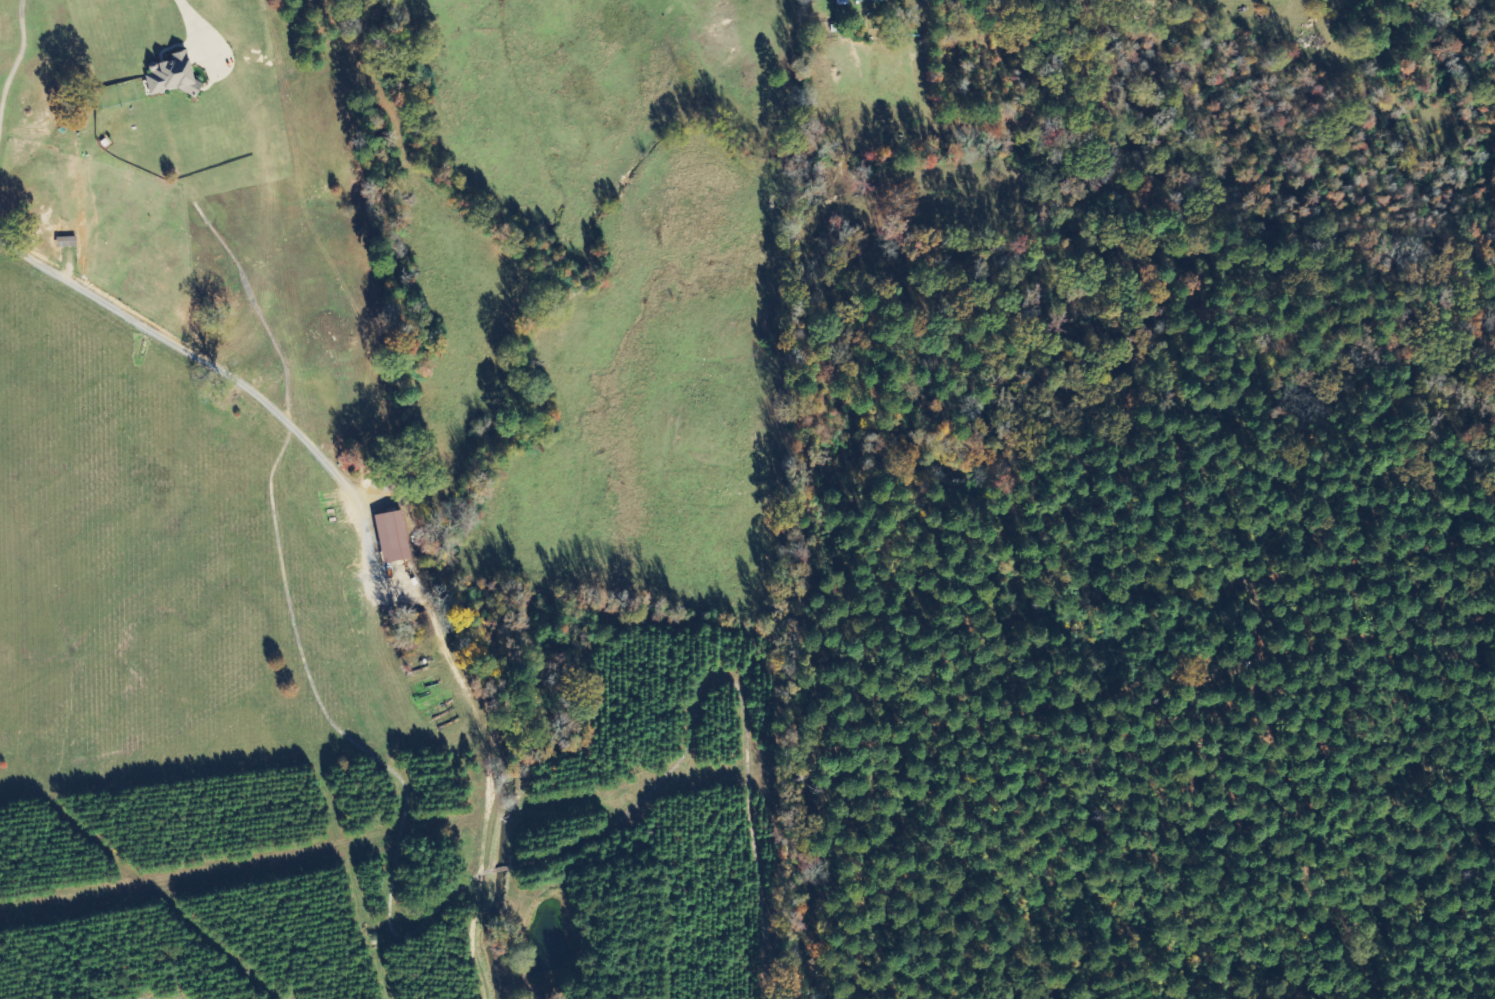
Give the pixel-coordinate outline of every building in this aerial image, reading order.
[(150,96),(181,90),(183,99),(199,96),(190,51),(170,56),(171,61),(148,66),(150,75),(146,76),(150,96)] [(76,248),(76,238),(57,238),(57,248),(76,248)] [(384,564),(411,559),(403,511),(375,516),(384,564)]
